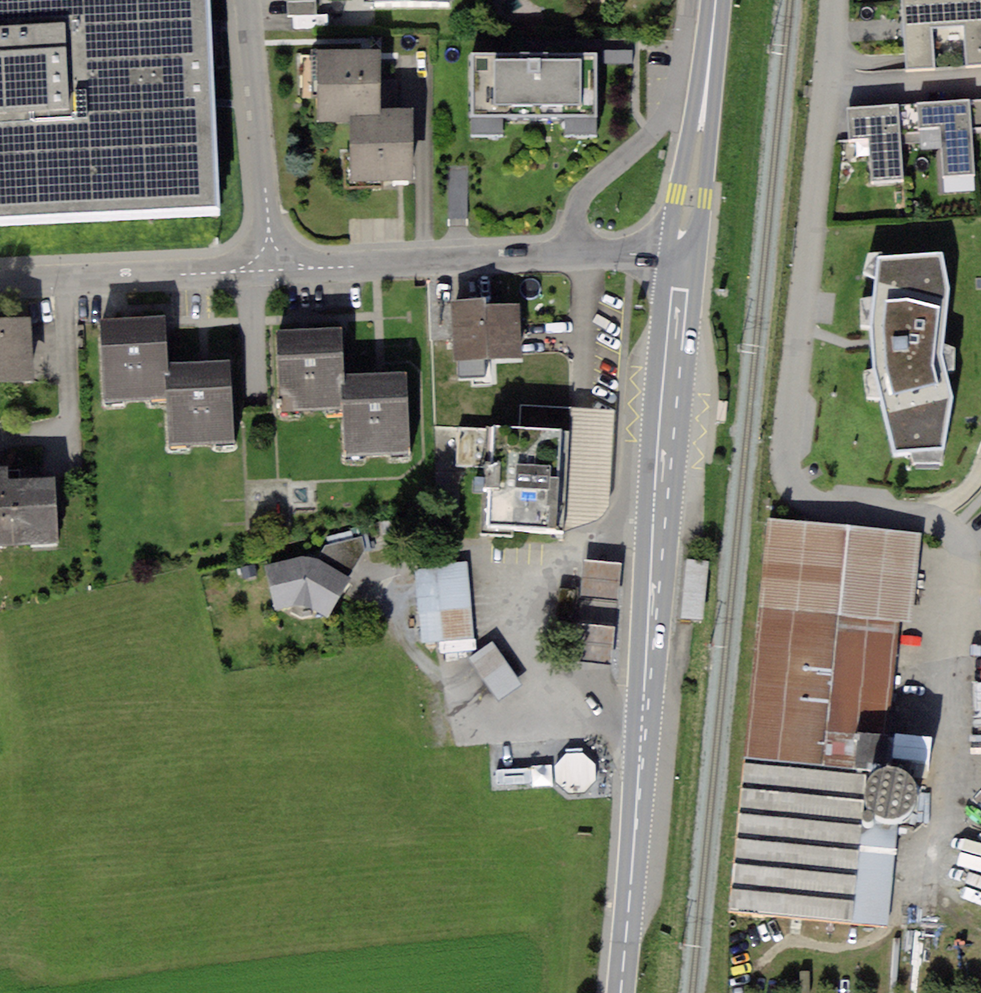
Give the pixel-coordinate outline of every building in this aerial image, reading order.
[(219,206),(209,0),(0,0),(0,216),(219,206)] [(291,21),(318,20),(318,0),(290,0),(291,21)] [(908,68),(980,63),(980,0),(903,0),(908,68)] [(620,47),(466,50),(467,120),(622,116),(620,47)] [(392,50),(337,51),(338,112),(367,112),(393,111),(392,50)] [(967,101),(969,126),(980,126),(980,100),(967,101)] [(967,101),(895,105),(897,132),(941,129),(944,177),(972,175),(969,126),(967,101)] [(895,105),(847,108),(848,136),(869,135),(871,183),(900,181),(897,132),(895,105)] [(393,111),(367,112),(369,176),(435,175),(433,110),(393,111)] [(944,262),(882,269),(873,340),(896,460),(948,455),(955,407),(943,364),(951,296),(944,262)] [(522,308),(461,310),(462,369),(523,368),(522,308)] [(164,317),(100,320),(104,401),(167,398),(166,363),(164,317)] [(0,326),(0,389),(32,388),(30,325),(0,326)] [(340,329),(277,331),(280,409),(343,406),(342,375),(340,329)] [(234,442),(230,361),(166,363),(167,398),(169,445),(234,442)] [(409,452),(406,373),(342,375),(343,406),(345,455),(409,452)] [(612,518),(618,417),(581,415),(575,516),(612,518)] [(568,442),(460,435),(457,470),(488,472),(483,540),(561,545),(568,442)] [(0,481),(0,543),(58,542),(57,480),(0,481)] [(916,588),(920,541),(771,528),(735,920),(852,931),(880,626),(912,629),(916,588)] [(583,599),(622,603),(626,563),(588,559),(583,599)] [(712,562),(690,560),(684,618),(706,620),(712,562)] [(305,563),(265,576),(276,613),(299,608),(312,610),(330,625),(356,586),(324,567),(305,563)] [(475,643),(469,571),(424,575),(430,646),(475,643)] [(576,628),(580,592),(563,590),(559,628),(576,628)] [(619,628),(581,624),(576,664),(615,668),(619,628)] [(521,690),(493,645),(473,658),(501,702),(521,690)] [(585,758),(568,758),(558,773),(560,789),(572,798),(590,797),(598,784),(597,770),(585,758)] [(903,821),(910,816),(915,810),(918,802),(918,794),(915,786),(911,780),(904,775),(896,773),(889,773),(881,776),(875,781),(870,787),(868,795),(869,804),(872,811),(878,818),(886,821),(894,823),(903,821)] [(867,818),(866,819),(865,820),(864,822),(864,823),(865,825),(866,826),(867,827),(869,828),(870,827),(872,827),(873,826),(874,824),(874,823),(874,821),(873,820),(872,819),(870,818),(869,818),(867,818)]
